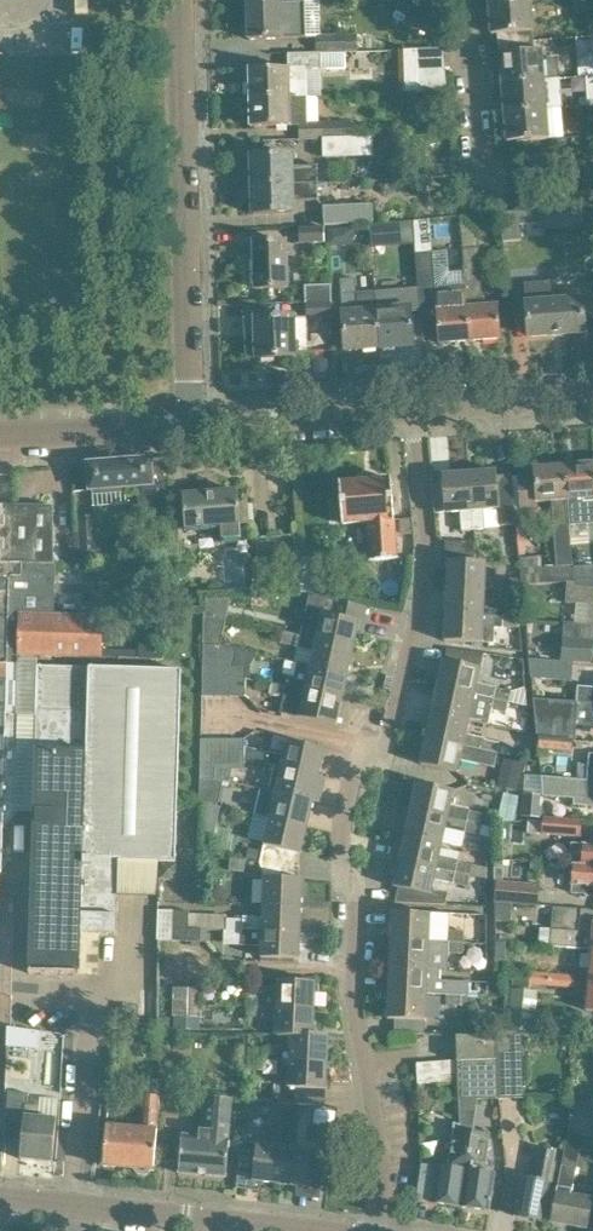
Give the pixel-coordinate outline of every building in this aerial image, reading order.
[(576,13),(586,12),(585,0),(575,0),(576,13)] [(304,2),(247,3),(248,40),(305,38),(304,2)] [(499,35),(499,45),(533,42),(530,2),(489,5),(492,35),(499,35)] [(322,53),(346,52),(357,52),(358,36),(314,36),(315,53),(322,53)] [(584,53),(592,53),(592,37),(583,38),(584,53)] [(502,83),(502,84),(544,81),(541,51),(534,51),(533,42),(499,45),(500,54),(493,54),(495,83),(502,83)] [(447,93),(446,65),(445,49),(417,50),(419,94),(447,93)] [(347,69),(346,52),(322,53),(322,69),(347,69)] [(288,54),(289,68),(306,67),(306,69),(322,69),(322,53),(315,53),(288,54)] [(249,69),(250,99),(307,97),(306,69),(306,67),(289,68),(249,69)] [(502,84),(505,113),(546,110),(544,81),(502,84)] [(296,139),(323,138),(359,137),(358,121),(308,122),(307,97),(250,99),(251,127),(296,125),(296,139)] [(546,110),(505,113),(507,142),(548,139),(546,110)] [(359,137),(323,138),(324,158),(372,156),(371,136),(359,137)] [(251,157),(252,186),(317,184),(317,166),(291,167),(291,156),(251,157)] [(317,184),(252,186),(253,215),(292,214),(292,201),(318,200),(317,184)] [(582,206),(592,205),(592,191),(581,192),(582,206)] [(373,223),(372,204),(323,206),(324,225),(373,223)] [(501,213),(503,242),(521,241),(520,225),(544,223),(543,210),(501,213)] [(429,219),(413,220),(414,239),(416,239),(431,238),(429,219)] [(390,222),(369,224),(371,247),(392,245),(390,222)] [(324,243),(324,226),(299,227),(299,243),(324,243)] [(327,229),(328,246),(354,244),(353,227),(327,229)] [(285,242),(278,242),(254,243),(255,289),(287,288),(285,242)] [(462,249),(465,286),(469,341),(500,339),(498,305),(483,307),(478,247),(462,249)] [(469,341),(465,286),(435,288),(432,252),(415,253),(420,314),(436,313),(439,344),(469,341)] [(375,297),(375,291),(355,292),(354,278),(340,279),(345,351),(378,349),(375,297)] [(586,333),(583,299),(552,301),(551,282),(524,284),(528,337),(586,333)] [(330,302),(330,284),(305,285),(306,303),(330,302)] [(393,296),(375,297),(378,349),(413,346),(411,322),(409,288),(393,289),(393,296)] [(331,318),(330,302),(306,303),(306,319),(331,318)] [(293,319),(293,317),(256,318),(257,359),(306,357),(305,318),(293,319)] [(124,495),(138,494),(139,515),(167,514),(170,458),(88,464),(90,491),(124,489),(124,495)] [(562,466),(567,525),(569,525),(592,523),(592,474),(592,464),(562,466)] [(567,525),(562,466),(534,469),(535,476),(518,477),(520,510),(536,508),(536,504),(552,503),(556,566),(542,567),(541,556),(520,558),(523,588),(572,583),(569,525),(567,525)] [(496,471),(469,473),(474,531),(486,530),(484,510),(499,509),(501,526),(516,525),(512,475),(497,476),(496,471)] [(474,531),(469,473),(442,475),(443,482),(432,482),(435,514),(445,513),(461,512),(462,532),(474,531)] [(332,504),(333,522),(341,522),(341,524),(367,522),(370,562),(397,560),(391,479),(339,483),(341,503),(332,504)] [(185,529),(221,526),(221,539),(240,538),(240,525),(241,525),(241,524),(249,524),(247,503),(239,503),(238,491),(183,495),(185,529)] [(7,581),(7,564),(10,564),(10,506),(0,506),(0,581),(7,581)] [(7,664),(21,665),(21,656),(102,658),(103,641),(104,617),(53,616),(54,593),(62,593),(63,583),(54,583),(54,569),(53,507),(10,506),(10,564),(7,564),(7,581),(7,664)] [(167,529),(167,555),(179,555),(178,528),(167,529)] [(255,538),(258,569),(297,566),(294,534),(255,538)] [(445,560),(448,561),(474,563),(475,543),(446,542),(445,560)] [(83,553),(91,560),(108,559),(107,544),(97,545),(93,545),(82,546),(83,553)] [(301,560),(303,593),(324,598),(323,583),(318,583),(316,559),(301,560)] [(448,561),(447,587),(484,589),(486,563),(474,563),(448,561)] [(501,579),(500,590),(516,591),(523,591),(521,581),(501,579)] [(574,623),(574,627),(592,628),(592,588),(567,585),(566,603),(576,604),(574,623)] [(447,587),(446,614),(483,616),(484,589),(447,587)] [(516,591),(500,590),(500,601),(515,601),(516,591)] [(311,596),(302,636),(316,639),(353,648),(358,623),(363,624),(366,607),(317,597),(311,596)] [(483,616),(446,614),(444,641),(482,643),(482,642),(494,642),(495,628),(517,629),(518,618),(483,616)] [(561,661),(573,661),(573,662),(592,664),(592,645),(592,628),(574,627),(574,623),(564,622),(561,661)] [(316,639),(298,635),(283,632),(280,643),(295,646),(295,648),(314,652),(311,665),(347,674),(353,648),(316,639)] [(202,696),(217,696),(218,657),(217,657),(218,646),(203,646),(202,696)] [(444,661),(438,687),(509,702),(512,692),(478,684),(484,654),(448,649),(445,661),(444,661)] [(217,696),(231,696),(230,665),(232,665),(232,659),(218,657),(217,696)] [(573,661),(561,661),(529,659),(530,678),(572,681),(573,662),(573,661)] [(288,675),(286,687),(342,699),(347,674),(311,665),(297,662),(294,677),(288,675)] [(1,873),(3,810),(17,811),(18,787),(21,665),(7,664),(6,713),(0,713),(0,873),(1,873)] [(230,665),(231,696),(245,696),(245,666),(232,665),(230,665)] [(29,974),(80,975),(82,934),(117,936),(118,896),(159,897),(160,871),(176,871),(181,671),(38,667),(29,974)] [(286,687),(271,684),(269,695),(284,698),(280,714),(336,726),(342,699),(286,687)] [(576,701),(576,704),(592,705),(592,687),(577,686),(576,701)] [(438,687),(432,713),(470,721),(488,725),(491,709),(507,713),(509,702),(438,687)] [(539,740),(575,743),(576,725),(592,727),(592,723),(592,705),(576,704),(576,701),(533,698),(537,738),(539,738),(539,740)] [(432,713),(427,737),(498,753),(500,742),(485,739),(486,739),(467,734),(470,721),(432,713)] [(498,753),(427,737),(421,765),(458,773),(461,760),(495,767),(498,753)] [(200,779),(215,779),(215,739),(200,739),(200,779)] [(229,782),(232,769),(229,769),(229,739),(215,739),(215,779),(229,782)] [(244,739),(229,739),(229,769),(232,769),(244,769),(244,747),(244,739)] [(575,743),(539,740),(538,749),(575,753),(575,743)] [(274,766),(318,776),(325,750),(287,741),(284,756),(255,749),(253,761),(274,766)] [(576,780),(592,782),(592,754),(590,754),(589,766),(577,765),(576,772),(576,780)] [(525,765),(504,761),(498,791),(519,796),(525,765)] [(274,766),(268,791),(268,792),(313,802),(320,803),(326,778),(318,776),(274,766)] [(560,779),(541,777),(542,797),(574,799),(574,806),(592,807),(592,782),(576,780),(560,779)] [(417,783),(411,810),(481,826),(484,815),(469,811),(469,809),(451,805),(454,791),(417,783)] [(270,818),(270,819),(307,827),(313,802),(268,792),(268,791),(260,789),(254,815),(270,818)] [(521,819),(540,820),(542,797),(523,795),(521,819)] [(518,799),(504,796),(498,825),(513,823),(518,799)] [(404,808),(398,834),(442,844),(446,828),(479,835),(481,826),(411,810),(404,808)] [(528,834),(542,835),(581,839),(583,821),(544,818),(543,826),(528,825),(528,834)] [(248,861),(261,863),(275,865),(279,849),(301,854),(307,827),(270,819),(264,845),(265,846),(263,855),(250,852),(248,861)] [(393,859),(400,861),(400,860),(471,875),(473,867),(457,864),(458,860),(440,856),(442,844),(398,834),(393,859)] [(574,864),(592,866),(592,845),(571,843),(569,864),(574,864)] [(400,860),(400,861),(394,887),(399,888),(395,903),(446,905),(429,904),(434,880),(468,887),(471,875),(400,860)] [(228,871),(244,872),(245,862),(229,861),(228,871)] [(264,878),(263,904),(301,905),(302,879),(275,878),(275,865),(261,863),(264,878)] [(574,864),(571,893),(586,894),(586,896),(592,896),(592,866),(574,864)] [(495,881),(496,881),(499,882),(503,882),(504,869),(496,868),(495,881)] [(495,902),(513,903),(538,905),(540,885),(503,882),(499,882),(496,881),(495,902)] [(227,919),(227,930),(300,932),(301,905),(263,904),(263,921),(227,919)] [(572,910),(553,908),(551,931),(557,932),(557,943),(578,944),(592,946),(592,911),(572,910)] [(156,941),(171,942),(170,913),(157,913),(156,941)] [(170,913),(171,942),(188,942),(188,929),(189,914),(170,913)] [(393,913),(391,941),(429,943),(430,914),(393,913)] [(200,942),(201,929),(188,929),(188,942),(200,942)] [(300,932),(227,930),(227,931),(243,931),(242,946),(262,947),(261,958),(299,960),(300,932)] [(448,944),(464,944),(465,933),(449,933),(448,944)] [(390,967),(440,969),(447,969),(448,953),(464,954),(464,944),(448,944),(429,943),(391,941),(390,967)] [(390,967),(389,994),(427,995),(427,994),(446,995),(446,996),(462,996),(463,986),(446,985),(447,980),(440,980),(440,969),(390,967)] [(529,984),(546,985),(574,988),(575,976),(530,972),(529,984)] [(246,997),(246,1008),(314,1011),(315,983),(277,981),(277,985),(268,985),(262,996),(262,998),(246,997)] [(187,1020),(187,990),(173,990),(173,1020),(187,1020)] [(202,990),(187,990),(187,1020),(202,1020),(202,990)] [(533,992),(525,991),(509,990),(506,1028),(530,1030),(533,992)] [(427,995),(389,994),(388,1019),(426,1021),(427,995)] [(462,996),(446,996),(445,1006),(462,1006),(462,996)] [(124,1021),(137,1022),(138,1008),(125,1007),(124,1021)] [(275,1037),(290,1037),(290,1035),(313,1036),(313,1034),(314,1011),(246,1008),(245,1018),(260,1019),(260,1020),(275,1021),(275,1037)] [(7,1046),(38,1048),(39,1031),(8,1027),(7,1046)] [(290,1035),(290,1037),(289,1062),(327,1063),(329,1035),(313,1034),(313,1036),(290,1035)] [(457,1099),(495,1099),(495,1041),(455,1038),(457,1099)] [(495,1041),(495,1099),(520,1099),(520,1043),(495,1041)] [(249,1050),(248,1060),(263,1060),(263,1050),(249,1050)] [(263,1060),(248,1060),(248,1072),(262,1072),(263,1060)] [(327,1063),(289,1062),(288,1088),(326,1090),(327,1063)] [(434,1063),(429,1063),(417,1064),(418,1084),(435,1084),(434,1063)] [(8,1092),(6,1130),(23,1131),(20,1159),(53,1162),(57,1120),(56,1119),(39,1118),(40,1106),(28,1105),(29,1094),(8,1092)] [(103,1167),(133,1169),(135,1169),(138,1174),(147,1175),(151,1171),(154,1171),(156,1147),(159,1097),(143,1096),(142,1128),(107,1126),(103,1167)] [(206,1136),(197,1135),(182,1134),(179,1174),(226,1178),(233,1100),(209,1098),(206,1136)] [(582,1135),(592,1137),(592,1105),(574,1101),(568,1132),(582,1135)] [(252,1181),(279,1184),(283,1147),(287,1105),(275,1104),(262,1144),(242,1142),(239,1170),(253,1172),(252,1181)] [(283,1147),(279,1184),(297,1187),(306,1188),(307,1179),(322,1181),(326,1153),(326,1152),(302,1149),(297,1149),(302,1106),(287,1105),(283,1147)] [(459,1207),(469,1131),(469,1129),(455,1127),(448,1167),(439,1165),(433,1203),(459,1207)] [(469,1131),(459,1207),(489,1212),(495,1174),(485,1172),(489,1139),(486,1139),(486,1134),(469,1131)] [(568,1132),(551,1222),(588,1229),(592,1201),(592,1199),(571,1195),(582,1135),(568,1132)] [(523,1177),(520,1192),(515,1216),(543,1221),(556,1151),(536,1148),(531,1178),(523,1177)]
